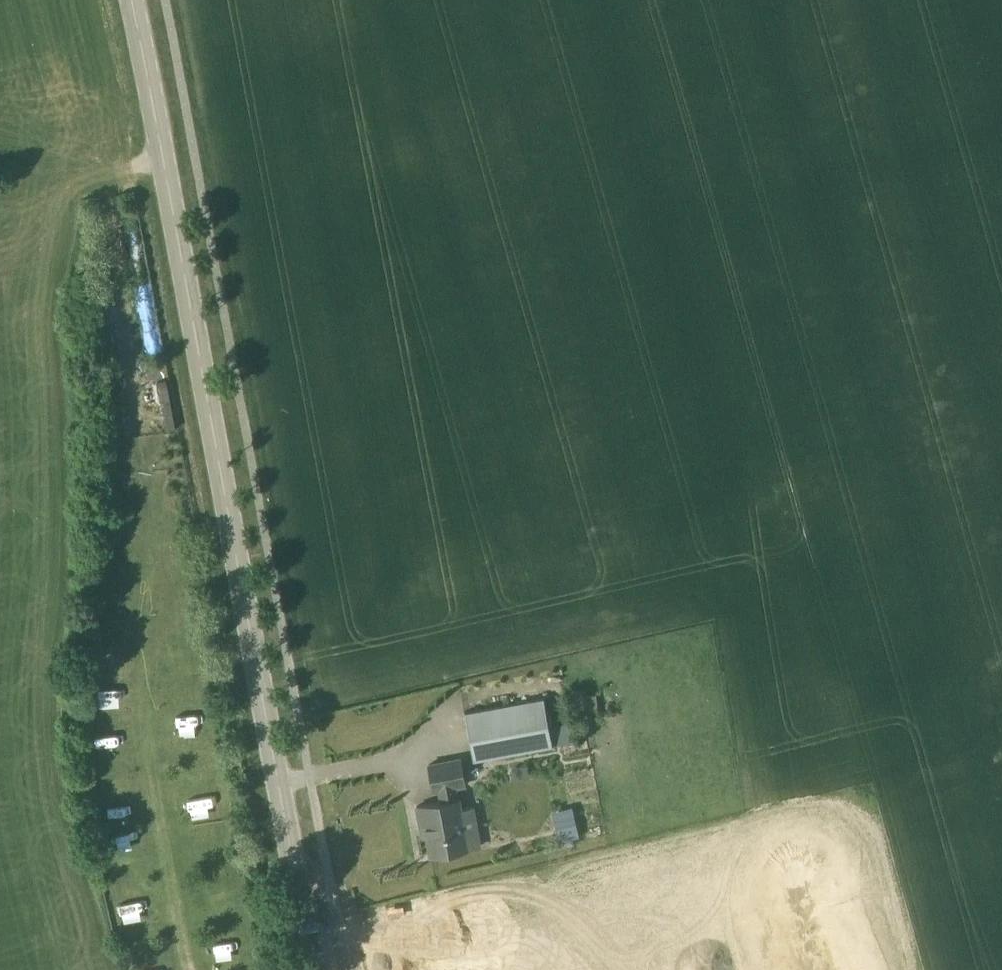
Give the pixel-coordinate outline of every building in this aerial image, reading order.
[(550,728),(544,697),(464,712),(473,760),(553,746),(574,742),(571,724),(550,728)] [(472,805),(460,807),(458,797),(457,798),(455,786),(465,784),(461,758),(429,764),(434,790),(439,789),(442,801),(417,806),(422,836),(427,835),(431,855),(480,846),(477,829),(472,805)] [(512,767),(509,773),(514,778),(529,775),(527,764),(512,767)] [(562,822),(571,821),(569,807),(560,809),(562,822)]
